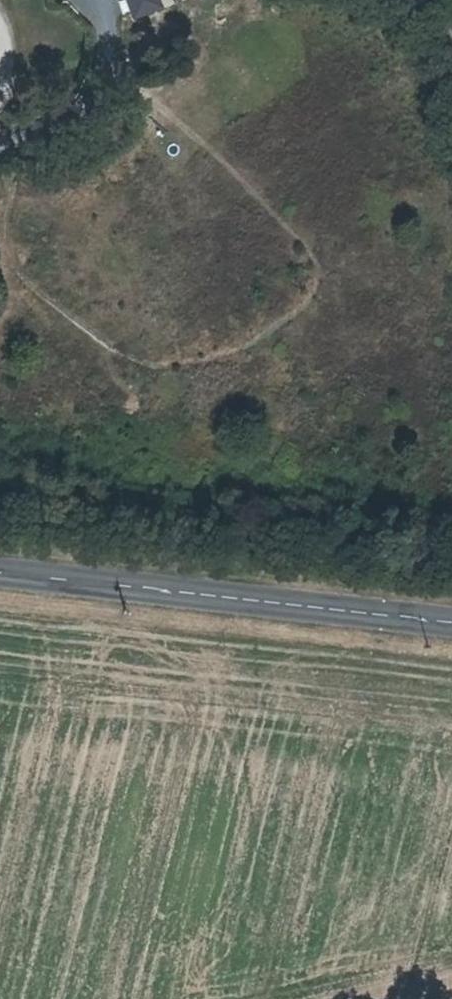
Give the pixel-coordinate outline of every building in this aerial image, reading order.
[(129,20),(162,9),(160,0),(122,0),(129,20)]
